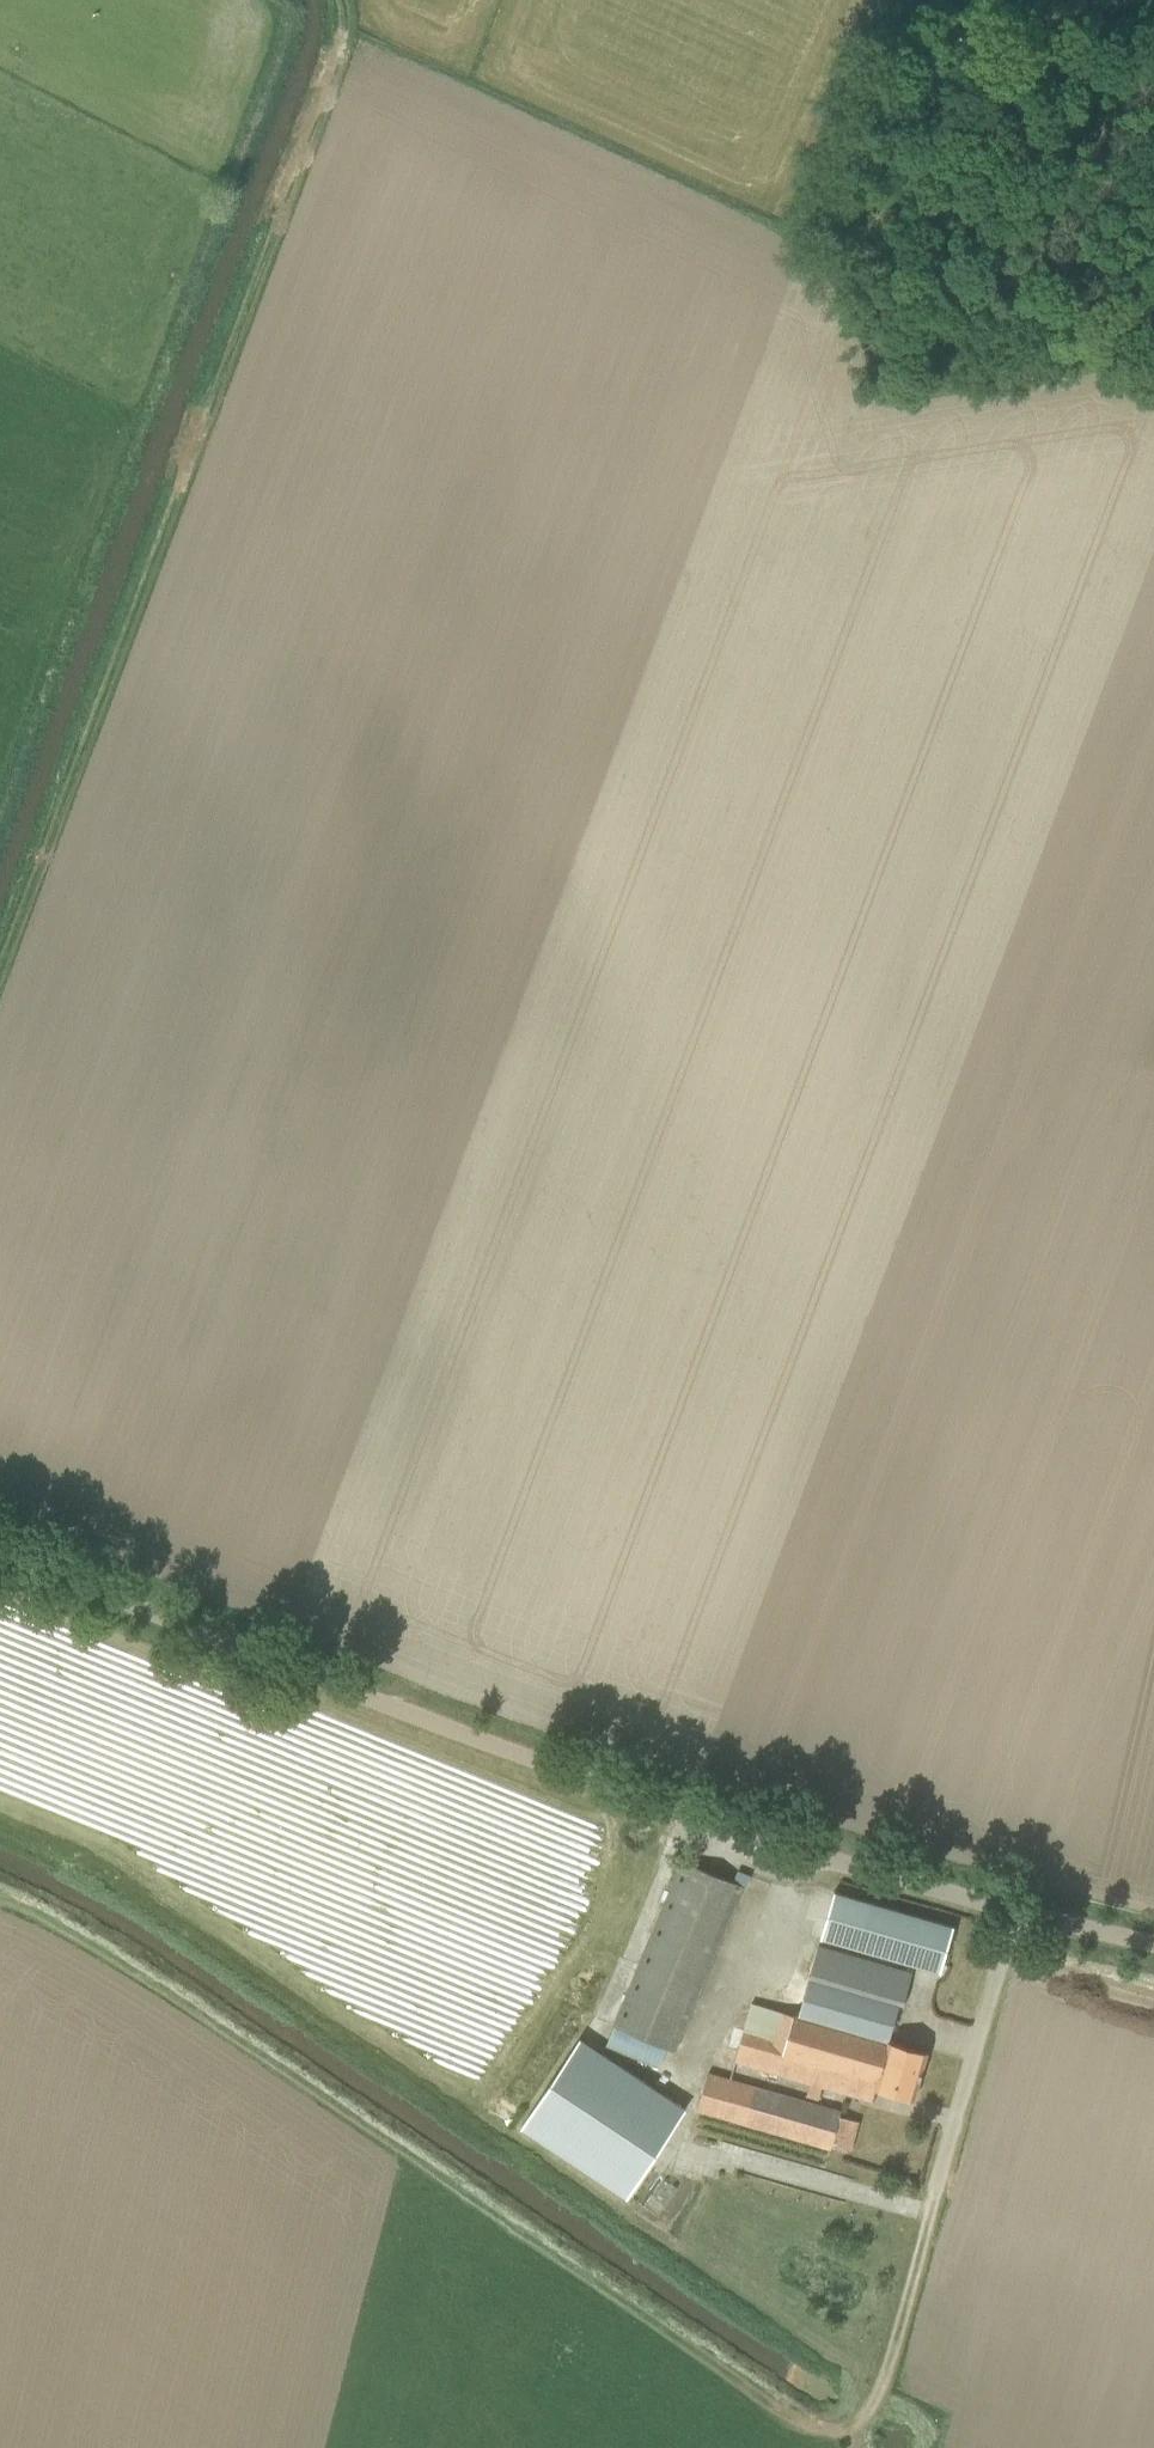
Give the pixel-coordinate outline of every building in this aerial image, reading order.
[(744,1887),(728,1880),(684,1862),(615,2026),(675,2051),(744,1887)] [(835,1891),(822,1937),(941,1972),(955,1926),(835,1891)] [(736,2060),(873,2100),(877,2088),(915,2099),(928,2052),(890,2041),(901,2004),(905,2005),(913,1973),(819,1946),(799,2016),(753,2003),(736,2060)] [(686,2108),(581,2039),(522,2128),(627,2197),(650,2163),(686,2108)] [(832,2147),(832,2146),(842,2112),(708,2074),(698,2109),(832,2147)]
